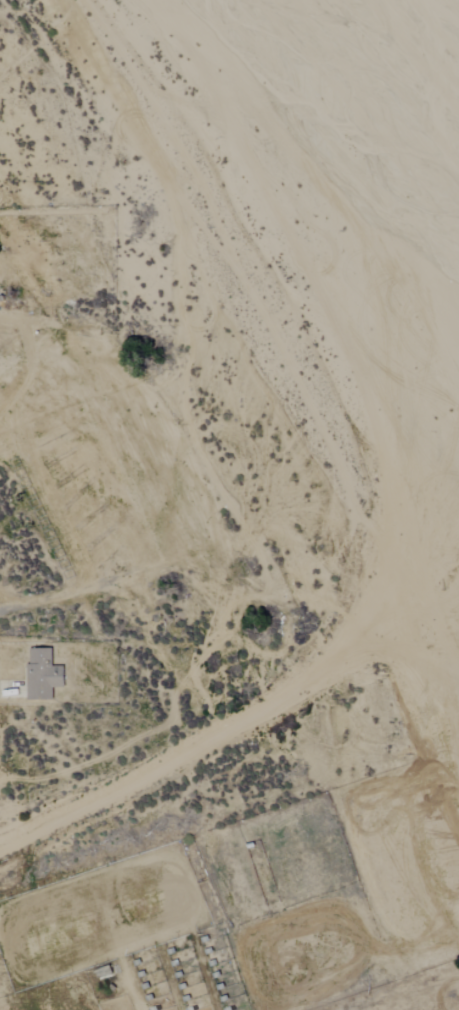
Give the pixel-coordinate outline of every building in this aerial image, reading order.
[(54,700),(54,688),(65,688),(66,666),(53,666),(53,649),(29,649),(28,700),(54,700)]
